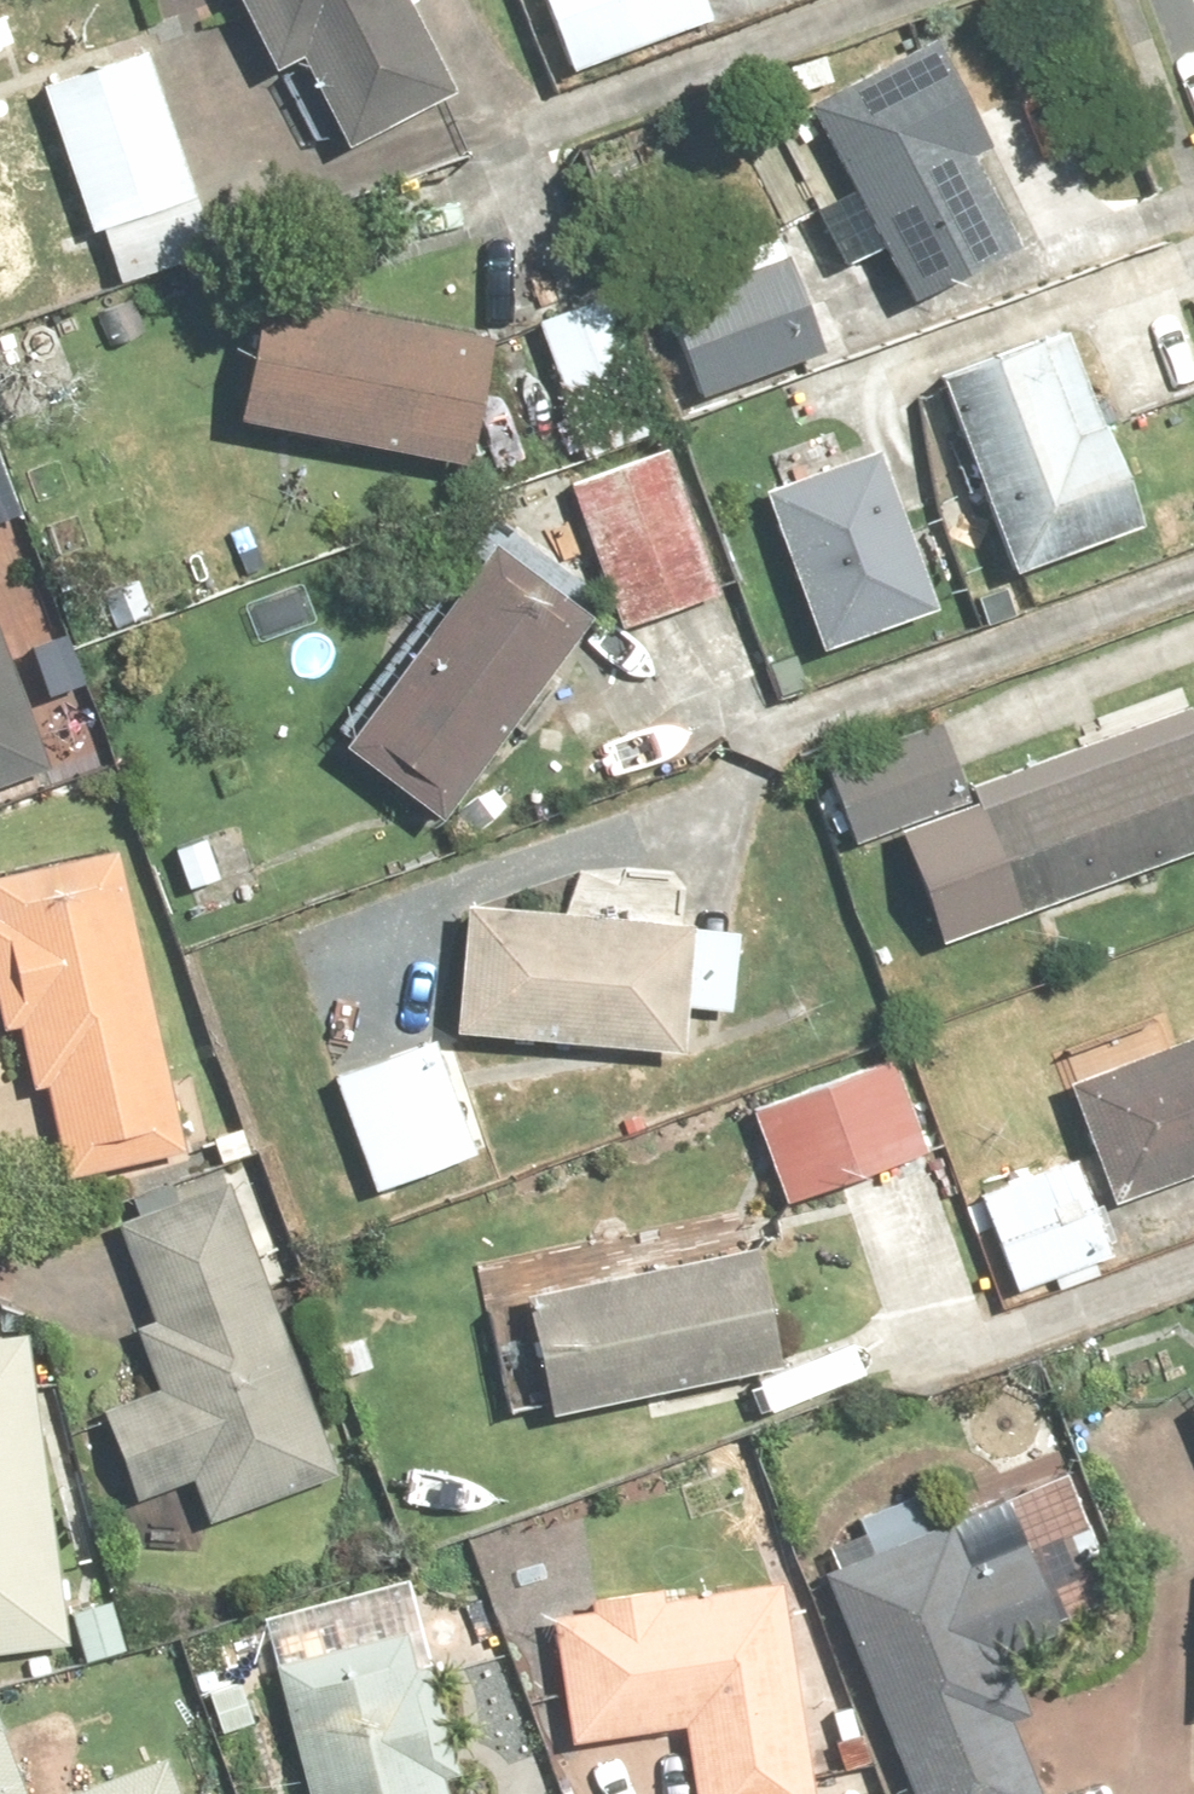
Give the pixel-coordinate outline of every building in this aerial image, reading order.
[(317,173),(460,90),(407,0),(215,0),(317,173)] [(565,70),(705,11),(701,0),(535,0),(565,70)] [(635,275),(686,398),(823,342),(800,287),(875,256),(898,311),(1041,253),(947,24),(790,88),(834,194),(635,275)] [(133,38),(30,74),(87,235),(191,199),(133,38)] [(610,279),(519,316),(575,453),(666,417),(610,279)] [(242,285),(216,414),(461,461),(486,332),(242,285)] [(1060,331),(923,383),(998,581),(1135,530),(1060,331)] [(761,486),(820,637),(941,589),(882,438),(761,486)] [(660,449),(556,488),(611,632),(714,593),(660,449)] [(477,533),(319,741),(425,821),(583,612),(477,533)] [(40,770),(0,657),(0,784),(40,770)] [(967,779),(1011,909),(1193,848),(1193,738),(1184,707),(967,779)] [(924,715),(801,757),(838,865),(961,822),(924,715)] [(0,888),(0,1023),(58,1187),(199,1137),(98,854),(0,888)] [(737,916),(452,894),(441,1034),(671,1052),(675,1005),(730,1009),(737,916)] [(1059,1090),(1109,1211),(1193,1175),(1193,1034),(1059,1090)] [(426,1035),(321,1072),(363,1190),(468,1154),(426,1035)] [(889,1059),(744,1116),(777,1201),(922,1144),(889,1059)] [(1064,1152),(963,1191),(1004,1294),(1104,1255),(1064,1152)] [(332,1478),(226,1180),(105,1222),(164,1389),(91,1415),(123,1504),(180,1484),(195,1526),(332,1478)] [(753,1233),(507,1288),(535,1417),(782,1363),(753,1233)] [(43,1330),(0,1334),(0,1651),(71,1645),(43,1330)] [(1176,1407),(1193,1431),(1193,1394),(1176,1407)] [(803,1558),(900,1793),(1055,1793),(997,1655),(1053,1632),(990,1481),(803,1558)] [(534,1613),(559,1749),(669,1728),(682,1793),(816,1793),(773,1568),(534,1613)] [(263,1657),(297,1793),(443,1793),(402,1624),(263,1657)] [(0,1733),(0,1793),(27,1793),(0,1733)] [(155,1751),(59,1793),(174,1793),(155,1751)]
